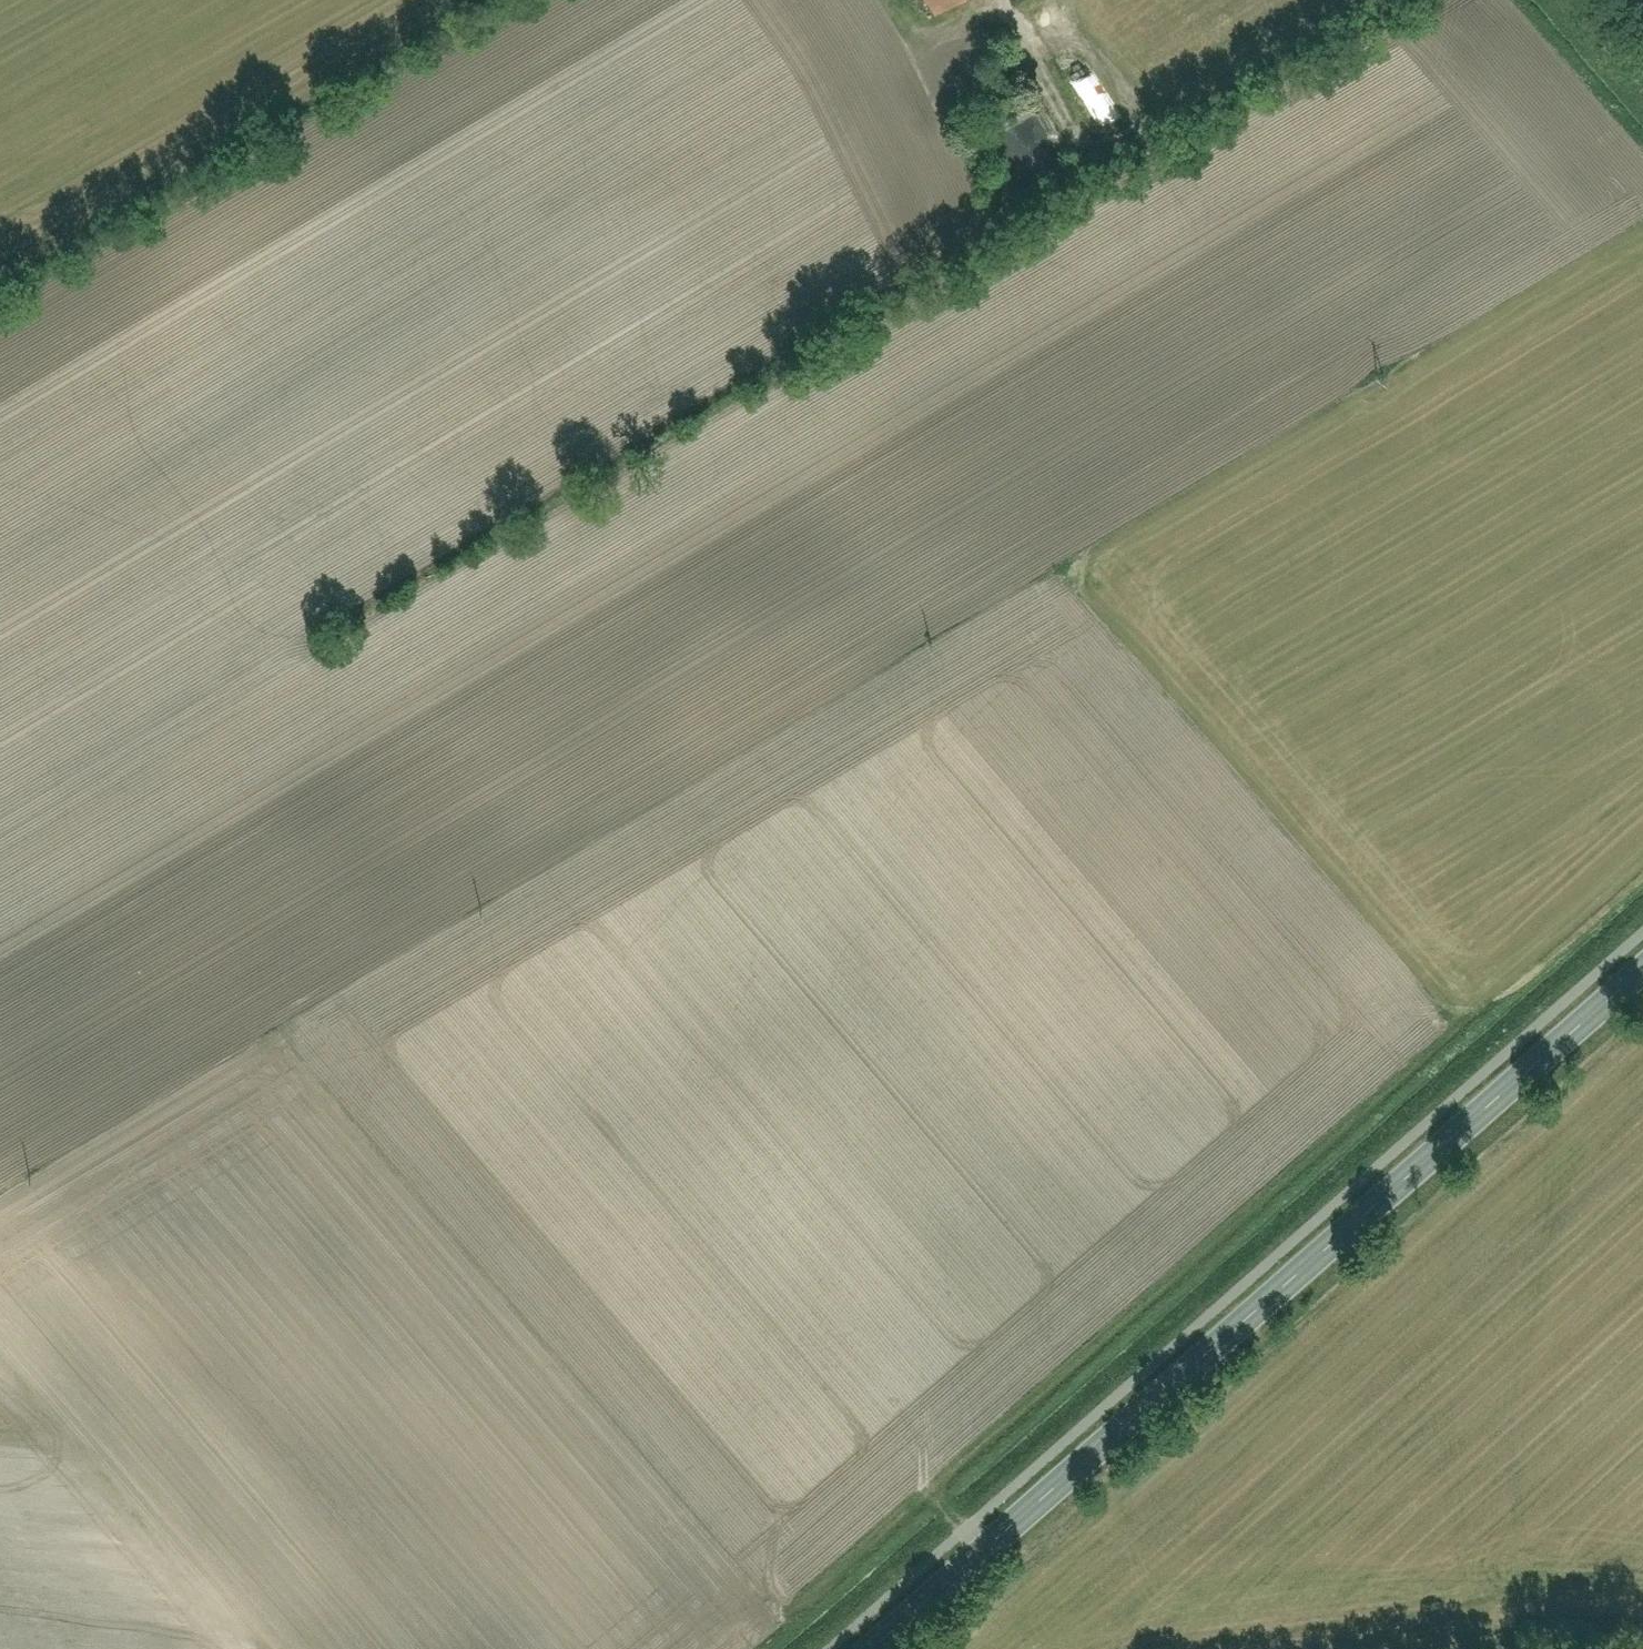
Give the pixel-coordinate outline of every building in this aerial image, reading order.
[(935,23),(973,0),(921,0),(935,23)]
